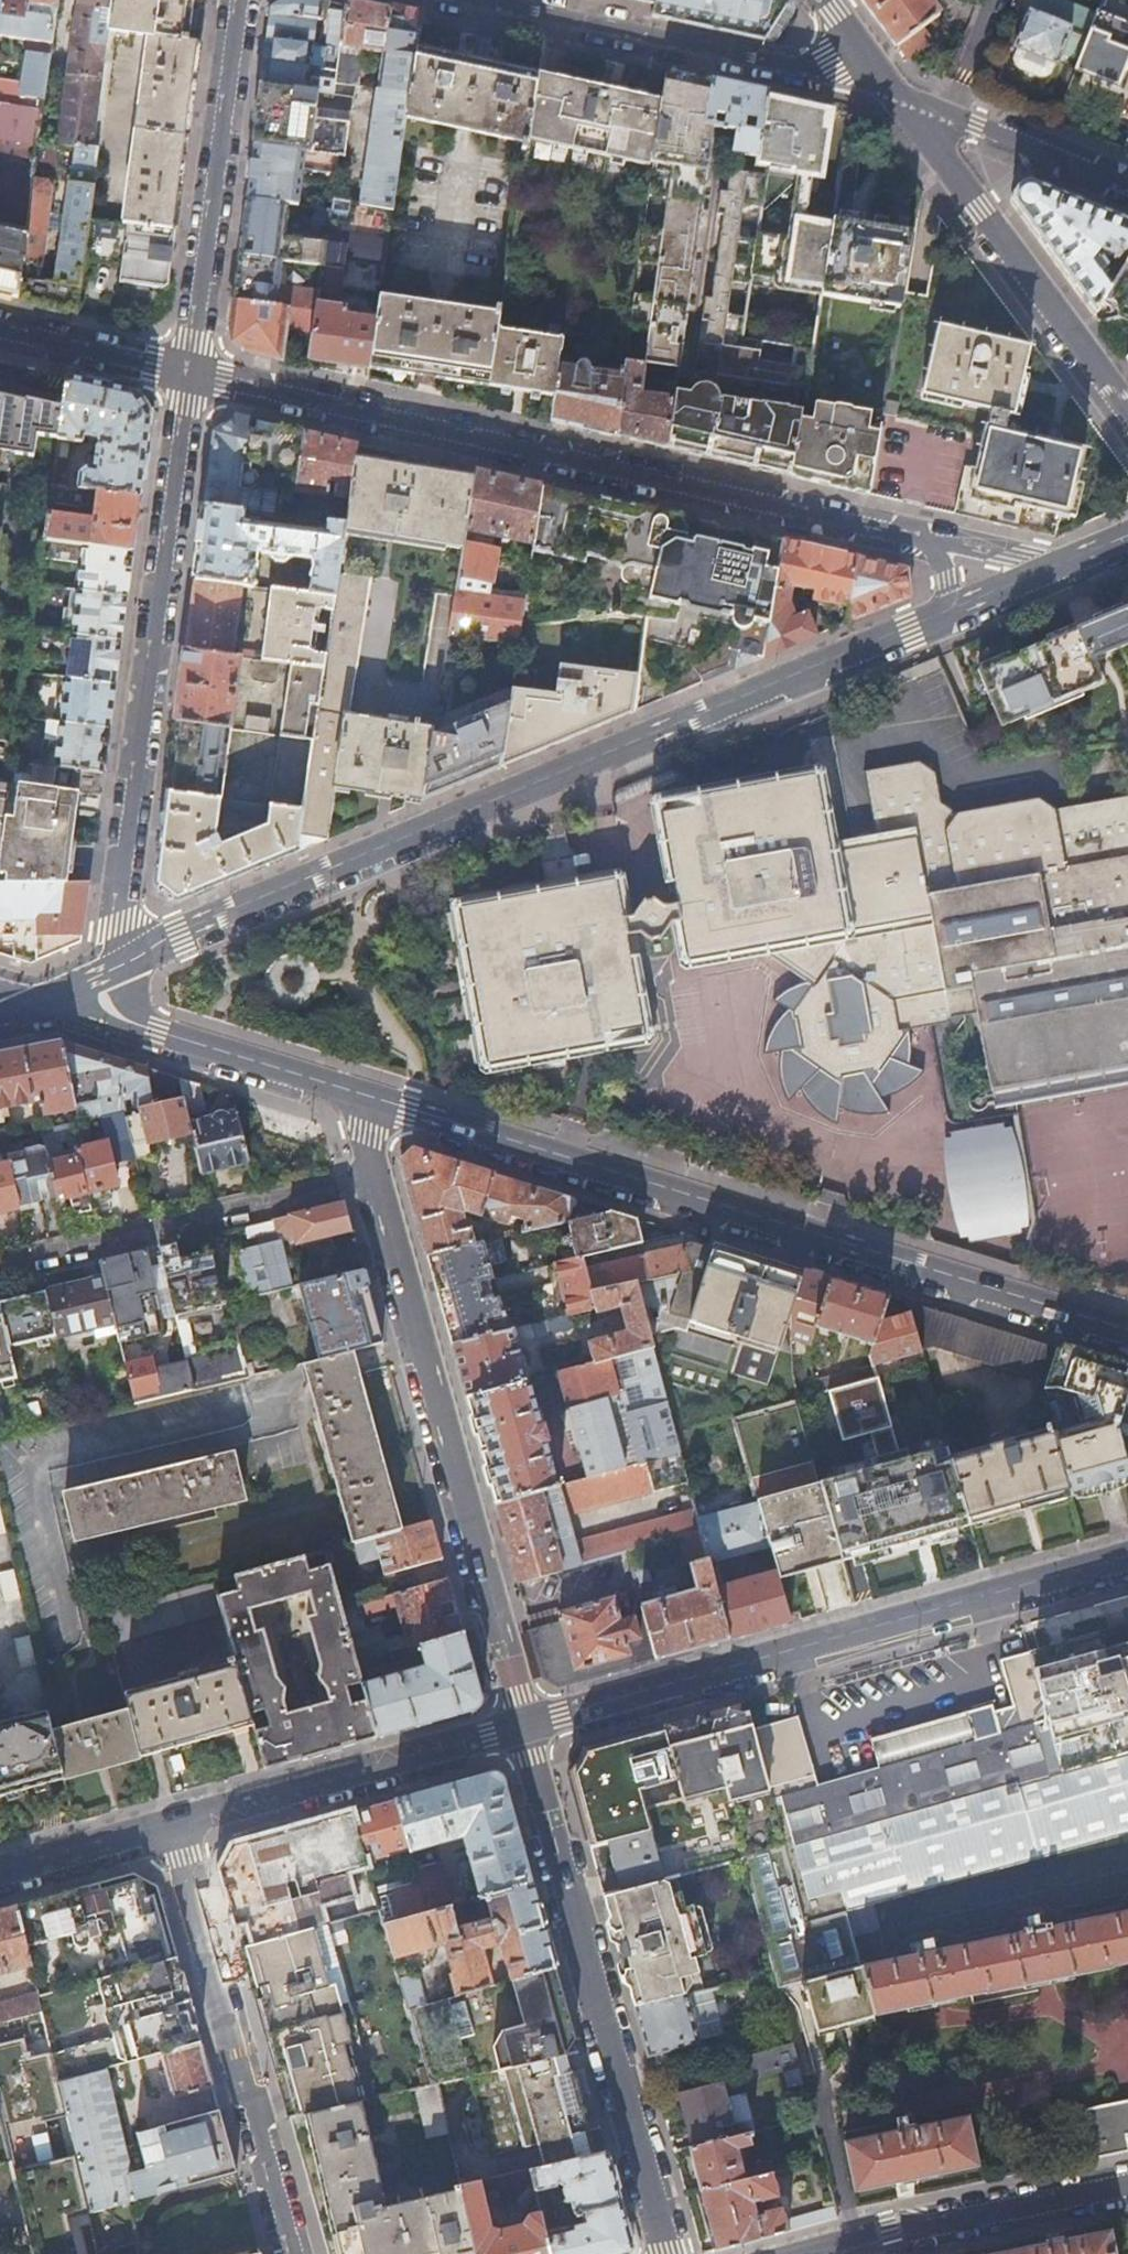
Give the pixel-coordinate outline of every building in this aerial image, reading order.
[(39,110),(55,0),(27,0),(27,3),(6,0),(0,0),(0,35),(24,40),(18,83),(0,80),(0,104),(39,110)] [(56,147),(73,149),(90,152),(91,150),(107,31),(111,0),(76,0),(56,147)] [(107,31),(145,36),(122,224),(125,225),(173,231),(179,192),(198,47),(205,0),(111,0),(107,31)] [(266,38),(317,45),(319,37),(312,36),(314,27),(317,10),(324,11),(326,1),(319,0),(284,0),(271,8),(268,24),(266,38)] [(655,5),(652,18),(712,31),(763,42),(774,25),(786,8),(780,0),(656,0),(655,5)] [(877,23),(897,49),(898,49),(908,63),(932,43),(922,29),(938,16),(928,3),(932,0),(860,0),(877,23)] [(1077,61),(1095,15),(1062,2),(1060,6),(1044,0),(1033,0),(1014,48),(1017,50),(1054,65),(1057,66),(1061,55),(1077,61)] [(1101,1),(1095,15),(1077,61),(1073,71),(1117,88),(1127,62),(1127,25),(1104,15),(1108,4),(1101,1)] [(382,54),(377,90),(409,96),(416,48),(420,22),(421,14),(389,7),(388,13),(366,9),(345,5),(344,11),(341,31),(339,48),(382,54)] [(330,9),(328,28),(341,31),(344,11),(330,9)] [(325,47),(339,48),(341,31),(328,28),(325,47)] [(265,51),(263,61),(308,67),(335,71),(338,56),(339,48),(325,47),(317,45),(266,38),(265,51)] [(416,48),(409,96),(406,118),(453,128),(472,133),(527,145),(528,139),(538,75),(416,48)] [(1054,65),(1017,50),(1014,59),(1014,65),(1017,70),(1039,78),(1046,78),(1051,74),(1054,65)] [(334,83),(355,87),(363,88),(366,71),(359,70),(360,60),(338,56),(335,71),(334,83)] [(262,74),(260,86),(304,92),(308,67),(263,61),(262,74)] [(538,73),(538,75),(528,139),(646,163),(641,193),(639,192),(638,198),(646,199),(646,195),(661,99),(538,73)] [(664,76),(661,99),(646,195),(646,199),(667,202),(663,236),(641,233),(637,262),(659,265),(654,299),(633,295),(629,329),(650,332),(645,366),(676,370),(692,252),(695,252),(699,225),(700,218),(707,170),(708,162),(714,127),(704,125),(711,86),(679,79),(664,76)] [(739,87),(712,81),(711,86),(704,125),(714,127),(735,132),(732,153),(757,158),(766,98),(767,98),(767,93),(739,87)] [(334,83),(332,95),(353,99),(355,87),(334,83)] [(255,122),(252,146),(337,157),(343,158),(349,116),(314,110),(315,101),(323,102),(324,94),(304,92),(260,86),(255,122)] [(377,90),(360,206),(391,211),(406,118),(409,96),(377,90)] [(803,106),(767,98),(766,98),(757,158),(756,166),(767,168),(767,169),(793,173),(792,176),(796,176),(787,239),(757,234),(755,251),(751,277),(822,287),(830,241),(832,228),(826,227),(807,225),(811,194),(817,194),(818,181),(820,181),(828,116),(824,116),(824,111),(803,106)] [(0,104),(0,140),(34,145),(34,143),(39,110),(0,104)] [(248,174),(245,199),(283,204),(289,205),(296,206),(302,169),(335,174),(337,157),(252,146),(248,174)] [(30,178),(29,192),(27,211),(15,300),(54,309),(73,313),(86,220),(96,151),(91,150),(90,152),(73,149),(53,283),(38,282),(51,187),(46,181),(30,178)] [(727,194),(723,193),(719,216),(723,216),(711,300),(705,299),(701,321),(708,322),(704,344),(719,346),(714,375),(726,377),(732,337),(742,338),(744,327),(725,324),(730,289),(749,292),(749,287),(751,277),(755,251),(736,248),(741,214),(760,217),(767,169),(767,168),(756,166),(754,175),(730,171),(727,194)] [(1092,316),(1103,299),(1108,292),(1096,275),(1104,269),(1095,257),(1098,253),(1100,255),(1113,260),(1118,250),(1127,254),(1127,222),(1099,211),(1028,182),(1012,205),(1043,249),(1092,316)] [(15,300),(27,211),(29,192),(0,188),(0,296),(15,300)] [(241,231),(237,256),(280,262),(321,267),(328,219),(330,211),(296,206),(289,205),(285,233),(279,232),(283,204),(245,199),(241,231)] [(356,307),(346,305),(345,310),(337,309),(344,261),(383,267),(391,211),(360,206),(349,204),(347,222),(328,219),(321,267),(317,293),(315,312),(312,332),(310,346),(308,361),(367,370),(374,323),(354,320),(356,307)] [(837,214),(836,221),(848,223),(850,216),(837,214)] [(860,225),(872,227),(873,220),(861,218),(860,225)] [(822,287),(820,297),(899,311),(912,234),(872,227),(860,225),(848,223),(836,221),(833,221),(832,228),(830,241),(822,287)] [(117,283),(165,290),(167,279),(173,231),(125,225),(117,283)] [(692,252),(676,370),(679,354),(680,346),(689,289),(690,281),(695,252),(692,252)] [(234,284),(231,301),(315,312),(317,293),(277,288),(280,262),(237,256),(234,284)] [(1103,299),(1114,304),(1118,319),(1120,318),(1127,321),(1127,259),(1108,292),(1103,299)] [(822,287),(751,277),(749,287),(820,297),(822,287)] [(374,323),(367,370),(487,391),(488,385),(497,328),(499,318),(500,310),(494,309),(493,317),(378,297),(374,323)] [(315,312),(231,301),(228,328),(244,352),(272,358),(279,360),(282,342),(284,328),(312,332),(315,312)] [(1082,487),(1075,485),(1084,451),(1003,431),(1007,416),(1019,419),(1028,380),(1022,378),(1029,349),(938,327),(922,399),(954,407),(956,402),(990,411),(985,427),(984,427),(973,471),(964,468),(953,513),(981,520),(990,522),(1004,524),(1041,530),(1054,532),(1055,529),(1056,529),(1059,518),(1073,521),(1082,487)] [(310,346),(312,332),(284,328),(282,342),(310,346)] [(563,339),(497,328),(488,385),(502,387),(511,389),(531,392),(539,393),(554,395),(559,366),(563,339)] [(732,337),(726,377),(806,391),(806,388),(808,371),(812,349),(794,347),(791,365),(757,359),(760,341),(742,338),(732,337)] [(676,370),(645,366),(624,363),(623,372),(615,436),(644,442),(666,447),(674,391),(674,386),(664,385),(662,398),(650,396),(648,401),(641,400),(645,374),(675,378),(676,370)] [(554,395),(549,421),(588,429),(615,436),(623,372),(620,372),(619,377),(592,372),(591,369),(589,366),(586,365),(583,364),(580,365),(577,366),(576,369),(559,366),(554,395)] [(109,388),(66,378),(63,399),(57,438),(55,458),(66,459),(69,442),(82,443),(84,438),(94,439),(98,446),(96,450),(94,458),(88,458),(86,470),(79,476),(77,490),(139,498),(146,448),(150,416),(142,405),(134,394),(109,388)] [(666,447),(680,450),(679,453),(692,456),(709,460),(709,457),(716,458),(723,399),(717,398),(716,393),(715,388),(710,384),(705,382),(699,382),(694,384),(691,388),(688,393),(674,391),(666,447)] [(3,450),(34,455),(37,434),(57,438),(63,399),(42,394),(0,385),(0,468),(3,450)] [(538,400),(539,393),(531,392),(530,399),(538,400)] [(803,412),(723,399),(716,458),(750,466),(749,469),(777,475),(777,473),(791,476),(802,417),(803,412)] [(862,495),(864,493),(867,493),(877,434),(865,432),(869,413),(852,410),(850,408),(815,401),(811,419),(802,417),(791,476),(794,477),(796,480),(833,488),(862,495)] [(885,402),(883,415),(895,417),(897,404),(885,402)] [(209,471),(205,508),(236,512),(245,514),(263,516),(272,517),(276,488),(295,491),(303,433),(270,425),(237,417),(214,433),(209,471)] [(333,439),(303,433),(295,491),(294,500),(300,501),(301,493),(326,497),(328,483),(334,483),(332,497),(348,500),(354,459),(356,445),(333,439)] [(359,455),(359,460),(386,465),(387,459),(359,455)] [(347,508),(344,527),(343,531),(462,550),(463,541),(465,531),(473,479),(455,476),(427,471),(386,465),(359,460),(354,459),(348,500),(347,508)] [(427,471),(455,476),(456,471),(428,466),(427,471)] [(530,544),(538,486),(510,480),(474,472),(473,479),(465,531),(493,536),(530,544)] [(135,523),(139,498),(77,490),(51,486),(50,498),(80,502),(81,500),(96,502),(93,522),(47,516),(44,541),(83,547),(131,553),(135,523)] [(698,522),(686,520),(683,516),(659,510),(613,500),(598,496),(598,500),(566,493),(538,486),(530,544),(523,595),(518,629),(572,622),(614,617),(615,615),(645,619),(638,677),(633,712),(684,691),(722,675),(733,671),(737,652),(740,653),(739,655),(755,659),(755,657),(762,659),(765,640),(781,541),(745,533),(707,525),(698,522)] [(328,515),(326,524),(344,527),(347,508),(338,507),(337,516),(328,515)] [(199,553),(195,580),(241,586),(252,587),(256,563),(249,562),(250,556),(254,553),(271,555),(271,557),(275,561),(283,562),(291,560),(291,558),(310,560),(312,571),(309,595),(333,598),(337,574),(343,531),(344,527),(326,524),(325,534),(243,523),(245,514),(236,512),(205,508),(199,553)] [(272,517),(263,516),(245,514),(243,523),(325,534),(326,524),(291,520),(272,517)] [(493,536),(465,531),(463,541),(491,547),(493,536)] [(523,595),(489,590),(497,548),(491,547),(463,541),(462,550),(448,636),(461,638),(516,646),(518,629),(523,595)] [(813,549),(781,541),(765,640),(762,659),(802,642),(814,637),(805,615),(794,619),(791,609),(795,608),(793,601),(788,600),(789,587),(801,589),(800,594),(811,596),(810,599),(813,600),(815,605),(829,607),(832,604),(847,607),(855,558),(813,549)] [(131,553),(83,547),(77,592),(125,598),(129,570),(131,553)] [(877,563),(855,558),(847,607),(844,625),(882,609),(907,598),(905,570),(877,563)] [(386,801),(386,795),(402,798),(401,804),(421,807),(422,801),(432,735),(433,731),(417,729),(417,724),(414,724),(413,728),(404,726),(404,722),(389,720),(388,724),(347,718),(369,579),(337,574),(333,598),(331,612),(325,655),(323,669),(312,740),(301,812),(298,836),(325,840),(332,793),(351,796),(352,790),(367,792),(367,798),(386,801)] [(190,616),(186,650),(231,657),(241,586),(195,580),(190,616)] [(279,663),(289,664),(323,669),(325,655),(315,654),(317,633),(324,634),(325,627),(318,627),(321,611),(331,612),(333,598),(309,595),(271,590),(261,660),(279,663)] [(125,598),(77,592),(71,635),(119,641),(122,619),(125,598)] [(975,671),(1000,730),(1102,686),(1092,661),(1127,645),(1127,606),(975,671)] [(119,641),(71,635),(65,678),(114,685),(117,662),(119,641)] [(461,638),(448,636),(442,675),(449,677),(450,670),(456,671),(461,638)] [(176,723),(231,730),(241,658),(231,657),(186,650),(181,681),(176,723)] [(277,681),(279,663),(261,660),(252,659),(250,677),(253,682),(272,684),(277,681)] [(279,736),(312,740),(323,669),(289,664),(279,736)] [(510,689),(508,704),(499,769),(542,751),(603,725),(633,712),(638,677),(561,667),(556,696),(510,689)] [(114,685),(65,678),(59,722),(108,729),(111,708),(114,685)] [(473,718),(432,735),(422,801),(470,781),(499,769),(508,704),(486,712),(483,704),(469,710),(473,718)] [(243,731),(267,734),(268,720),(245,717),(243,731)] [(59,722),(45,720),(39,765),(53,767),(59,722)] [(74,770),(102,774),(105,750),(108,729),(59,722),(53,767),(74,770)] [(166,793),(221,801),(223,788),(231,730),(176,723),(171,762),(166,793)] [(1122,745),(1127,745),(1127,731),(1119,734),(1122,745)] [(268,807),(270,807),(301,812),(312,740),(279,736),(268,807)] [(951,1018),(949,1008),(974,1003),(976,1014),(989,1087),(990,1087),(993,1105),(1127,1080),(1127,796),(1071,807),(1055,809),(1039,799),(952,814),(938,805),(934,775),(916,762),(863,773),(874,845),(829,853),(816,776),(657,806),(675,906),(663,909),(651,901),(643,902),(633,918),(623,920),(616,881),(574,889),(568,853),(546,857),(552,892),(547,898),(535,900),(532,884),(502,890),(504,906),(494,908),(491,891),(460,897),(462,913),(447,916),(452,945),(468,942),(471,958),(455,960),(459,984),(476,982),(478,996),(463,999),(467,1023),(483,1020),(486,1036),(470,1038),(475,1067),(491,1065),(494,1079),(523,1075),(520,1058),(535,1056),(537,1072),(567,1067),(564,1050),(583,1047),(604,1044),(604,1045),(645,1038),(627,938),(639,936),(643,955),(651,962),(669,959),(675,950),(669,926),(679,924),(687,962),(759,948),(809,984),(800,985),(789,990),(780,995),(772,1002),(787,1010),(777,1021),(770,1032),(765,1043),(763,1055),(779,1053),(778,1066),(779,1079),(782,1093),(787,1103),(799,1091),(805,1102),(812,1111),(825,1120),(836,1126),(838,1109),(851,1114),(862,1116),(877,1116),(889,1114),(880,1100),(891,1096),(904,1090),(915,1082),(923,1073),(909,1067),(910,1048),(908,1031),(933,1027),(946,1024),(951,1018)] [(39,765),(32,764),(28,787),(71,793),(74,770),(53,767),(39,765)] [(74,770),(71,793),(76,793),(99,797),(100,785),(102,774),(74,770)] [(0,783),(0,884),(65,883),(72,825),(76,793),(71,793),(28,787),(10,784),(0,783)] [(301,812),(270,807),(267,826),(220,845),(216,838),(221,801),(166,793),(160,841),(154,886),(177,902),(265,866),(295,853),(298,836),(301,812)] [(263,818),(265,807),(225,801),(224,809),(243,812),(242,815),(263,818)] [(325,840),(298,836),(295,853),(325,841),(325,840)] [(2,922),(2,935),(17,935),(24,953),(29,964),(80,943),(81,934),(84,907),(88,882),(65,883),(0,884),(0,922),(2,922)] [(29,964),(24,953),(0,946),(0,955),(29,964)] [(949,1008),(951,1018),(976,1014),(974,1003),(949,1008)] [(60,1041),(58,1042),(74,1108),(77,1123),(103,1117),(95,1083),(111,1080),(113,1086),(118,1085),(122,1100),(131,1098),(133,1109),(138,1107),(153,1104),(150,1092),(172,1098),(178,1079),(179,1078),(113,1058),(84,1049),(60,1041)] [(32,1101),(31,1096),(37,1095),(41,1114),(74,1108),(58,1042),(0,1053),(0,1108),(32,1101)] [(199,1085),(179,1078),(178,1079),(183,1098),(187,1115),(205,1110),(199,1085)] [(967,1101),(967,1104),(968,1107),(970,1110),(971,1111),(972,1111),(976,1113),(979,1113),(983,1111),(986,1109),(988,1104),(988,1099),(986,1096),(983,1093),(980,1092),(975,1092),(971,1094),(969,1097),(967,1101)] [(183,1098),(153,1104),(138,1107),(140,1114),(125,1117),(134,1156),(151,1151),(148,1143),(191,1133),(189,1124),(187,1115),(183,1098)] [(189,1124),(191,1133),(201,1173),(247,1162),(236,1114),(226,1116),(223,1115),(221,1115),(218,1116),(216,1118),(189,1124)] [(1006,1123),(950,1133),(970,1244),(1026,1232),(1006,1123)] [(106,1143),(76,1150),(78,1156),(87,1193),(117,1186),(106,1143)] [(47,1154),(45,1148),(39,1144),(27,1147),(22,1153),(23,1159),(8,1163),(18,1204),(56,1196),(48,1162),(46,1154),(47,1154)] [(416,1217),(427,1257),(476,1245),(472,1231),(467,1232),(464,1216),(466,1214),(508,1227),(511,1219),(522,1222),(525,1234),(569,1223),(613,1213),(562,1198),(526,1186),(415,1152),(410,1157),(402,1165),(416,1217)] [(0,1165),(0,1214),(19,1209),(18,1204),(8,1163),(6,1154),(0,1155),(0,1160),(1,1165),(0,1165)] [(48,1162),(56,1196),(56,1195),(63,1194),(64,1199),(70,1198),(74,1215),(91,1211),(87,1193),(78,1156),(48,1162)] [(330,1237),(349,1232),(342,1204),(272,1221),(272,1222),(245,1229),(247,1239),(275,1232),(288,1240),(296,1238),(298,1249),(331,1241),(330,1237)] [(637,1221),(613,1213),(569,1223),(578,1260),(581,1259),(643,1244),(637,1221)] [(238,1251),(249,1299),(290,1289),(279,1242),(238,1251)] [(476,1245),(427,1257),(438,1294),(493,1280),(484,1244),(476,1245)] [(599,1267),(604,1291),(636,1284),(650,1337),(674,1331),(687,1335),(691,1324),(793,1356),(792,1341),(791,1319),(804,1273),(772,1263),(754,1257),(728,1249),(714,1245),(712,1251),(692,1245),(599,1267)] [(145,1252),(99,1263),(103,1278),(114,1324),(118,1344),(165,1333),(162,1322),(150,1275),(145,1252)] [(185,1363),(191,1392),(245,1379),(227,1303),(219,1304),(211,1253),(161,1265),(163,1272),(174,1319),(185,1363)] [(581,1259),(578,1260),(549,1267),(553,1286),(561,1284),(562,1288),(558,1289),(556,1292),(558,1300),(560,1301),(565,1300),(569,1317),(593,1311),(594,1311),(590,1294),(581,1259)] [(150,1275),(162,1322),(174,1319),(163,1272),(150,1275)] [(227,1303),(245,1379),(285,1370),(302,1366),(348,1354),(381,1346),(377,1332),(360,1273),(290,1289),(249,1299),(237,1301),(237,1299),(227,1301),(227,1303)] [(821,1278),(804,1273),(791,1319),(792,1341),(810,1345),(815,1329),(831,1281),(821,1278)] [(114,1324),(103,1278),(45,1292),(56,1338),(68,1335),(97,1328),(114,1324)] [(493,1280),(438,1294),(452,1346),(510,1332),(504,1309),(500,1306),(493,1280)] [(876,1295),(831,1281),(815,1329),(875,1346),(881,1325),(889,1299),(876,1295)] [(604,1291),(590,1294),(594,1311),(593,1311),(595,1316),(621,1309),(628,1335),(589,1345),(594,1365),(653,1348),(650,1337),(636,1284),(604,1291)] [(19,1380),(12,1349),(55,1339),(44,1293),(0,1304),(0,1384),(19,1380)] [(984,1328),(907,1304),(911,1317),(921,1352),(938,1348),(955,1352),(955,1355),(1048,1383),(1057,1351),(984,1328)] [(881,1325),(875,1346),(872,1356),(874,1367),(878,1379),(881,1378),(883,1377),(880,1365),(921,1354),(921,1352),(911,1317),(881,1325)] [(545,1323),(510,1332),(452,1346),(459,1373),(467,1399),(528,1383),(520,1353),(506,1357),(504,1352),(511,1350),(510,1347),(549,1337),(545,1323)] [(103,1353),(97,1328),(68,1335),(74,1360),(103,1353)] [(1061,1352),(1127,1373),(1127,1367),(1094,1356),(1063,1347),(1061,1352)] [(653,1348),(594,1365),(560,1374),(568,1407),(560,1409),(569,1445),(578,1442),(587,1480),(681,1454),(675,1434),(653,1348)] [(1071,1500),(1075,1499),(1077,1504),(1099,1500),(1104,1499),(1107,1498),(1110,1497),(1113,1496),(1117,1495),(1120,1494),(1123,1493),(1126,1491),(1127,1490),(1127,1468),(1119,1435),(1117,1431),(1127,1395),(1127,1373),(1061,1352),(1057,1351),(1048,1383),(1043,1399),(1045,1406),(1062,1401),(1073,1442),(1056,1447),(1071,1500)] [(348,1354),(302,1366),(305,1375),(308,1386),(352,1544),(374,1538),(398,1532),(354,1375),(350,1363),(348,1354)] [(123,1365),(133,1405),(162,1398),(160,1391),(170,1389),(172,1396),(191,1392),(185,1363),(168,1367),(167,1365),(154,1368),(152,1359),(123,1365)] [(809,1360),(819,1395),(830,1392),(833,1391),(847,1387),(844,1375),(827,1380),(824,1370),(818,1371),(814,1359),(809,1360)] [(874,1367),(844,1375),(847,1387),(860,1383),(878,1379),(874,1367)] [(833,1391),(845,1441),(873,1433),(880,1458),(883,1466),(844,1476),(820,1485),(842,1564),(853,1604),(917,1586),(984,1567),(971,1528),(968,1518),(951,1458),(949,1448),(905,1460),(881,1378),(878,1379),(860,1383),(847,1387),(833,1391)] [(528,1383),(467,1399),(477,1437),(481,1453),(496,1505),(557,1488),(528,1383)] [(1117,1431),(1119,1435),(1127,1438),(1127,1395),(1117,1431)] [(1045,1406),(1051,1427),(1056,1447),(1073,1442),(1062,1401),(1045,1406)] [(951,1458),(968,1518),(971,1528),(1071,1500),(1056,1447),(1051,1427),(1048,1428),(1048,1430),(1046,1430),(1046,1432),(951,1458)] [(693,1429),(675,1434),(681,1454),(681,1457),(699,1452),(693,1429)] [(681,1454),(587,1480),(557,1488),(496,1505),(504,1535),(507,1546),(517,1583),(627,1553),(642,1548),(677,1539),(701,1532),(698,1521),(695,1510),(555,1549),(548,1522),(688,1483),(681,1457),(681,1454)] [(230,1457),(63,1496),(74,1537),(240,1497),(230,1457)] [(883,1466),(880,1458),(842,1468),(844,1476),(883,1466)] [(820,1485),(756,1502),(757,1504),(769,1549),(776,1573),(778,1581),(842,1564),(820,1485)] [(704,1511),(706,1519),(745,1508),(743,1500),(704,1511)] [(706,1519),(698,1521),(701,1532),(709,1565),(769,1549),(757,1504),(745,1508),(706,1519)] [(429,1523),(398,1532),(374,1538),(379,1559),(384,1575),(440,1560),(429,1523)] [(709,1565),(701,1532),(677,1539),(685,1571),(692,1570),(699,1593),(689,1603),(681,1605),(679,1597),(678,1597),(675,1589),(657,1594),(657,1595),(652,1597),(654,1604),(642,1607),(644,1616),(656,1661),(692,1651),(711,1646),(729,1641),(716,1590),(709,1565)] [(374,1538),(352,1544),(358,1564),(379,1559),(374,1538)] [(651,1582),(642,1548),(627,1553),(636,1586),(651,1582)] [(354,1663),(339,1610),(326,1566),(306,1572),(302,1558),(231,1578),(234,1592),(215,1597),(220,1615),(232,1659),(251,1726),(263,1770),(291,1762),(319,1754),(347,1747),(375,1739),(360,1685),(357,1675),(354,1663)] [(0,1572),(0,1585),(3,1599),(17,1596),(10,1570),(0,1572)] [(716,1590),(729,1641),(744,1636),(761,1632),(775,1628),(790,1624),(778,1581),(776,1573),(716,1590)] [(446,1581),(339,1610),(354,1663),(387,1654),(382,1636),(364,1630),(361,1619),(388,1611),(390,1608),(396,1607),(408,1648),(418,1646),(461,1634),(454,1610),(446,1581)] [(215,1597),(212,1584),(102,1614),(110,1645),(220,1615),(215,1597)] [(656,1661),(644,1616),(620,1622),(614,1600),(559,1615),(561,1622),(530,1631),(543,1679),(550,1683),(558,1688),(656,1661)] [(558,1609),(527,1617),(530,1631),(561,1622),(559,1615),(558,1609)] [(1061,1644),(1081,1711),(1127,1697),(1127,1625),(1061,1644)] [(360,1685),(375,1739),(382,1737),(398,1733),(426,1725),(470,1712),(474,1705),(479,1696),(471,1669),(462,1637),(461,1634),(418,1646),(424,1668),(360,1685)] [(26,1635),(13,1638),(20,1666),(33,1663),(26,1635)] [(462,1637),(471,1669),(474,1668),(465,1637),(462,1637)] [(752,1731),(769,1795),(784,1850),(804,1924),(845,1914),(1127,1834),(1127,1753),(1049,1777),(1034,1725),(1048,1721),(1053,1739),(1127,1717),(1127,1697),(1081,1711),(1061,1644),(1028,1653),(1015,1657),(1000,1661),(1013,1708),(994,1714),(1000,1735),(990,1738),(975,1743),(967,1717),(966,1714),(871,1741),(872,1744),(879,1771),(829,1785),(817,1789),(798,1719),(752,1731)] [(387,1654),(354,1663),(357,1675),(402,1663),(398,1651),(387,1654)] [(126,1711),(137,1758),(231,1732),(251,1726),(232,1659),(225,1661),(226,1666),(213,1669),(147,1687),(146,1684),(121,1691),(126,1711)] [(663,1727),(683,1803),(720,1794),(723,1807),(769,1795),(752,1731),(747,1712),(743,1714),(727,1709),(724,1719),(722,1719),(713,1722),(704,1720),(697,1718),(694,1727),(690,1729),(683,1731),(668,1726),(663,1727)] [(47,1783),(63,1779),(52,1733),(47,1710),(31,1714),(0,1722),(0,1796),(47,1783)] [(52,1733),(63,1779),(137,1758),(126,1711),(52,1733)] [(581,1750),(569,1774),(579,1809),(590,1848),(609,1843),(649,1833),(672,1827),(670,1818),(667,1808),(683,1803),(663,1727),(581,1750)] [(488,1776),(393,1801),(407,1848),(408,1853),(461,1840),(467,1863),(463,1865),(465,1872),(470,1871),(478,1899),(531,1885),(517,1838),(502,1783),(495,1779),(488,1776)] [(784,1850),(769,1795),(723,1807),(720,1794),(683,1803),(686,1814),(670,1818),(672,1827),(729,1812),(742,1860),(784,1850)] [(393,1801),(352,1813),(365,1859),(407,1848),(393,1801)] [(649,1833),(662,1881),(677,1877),(742,1860),(729,1812),(672,1827),(649,1833)] [(230,1846),(217,1867),(268,2047),(288,2118),(302,2115),(358,2102),(369,2100),(321,1927),(379,1911),(365,1859),(352,1813),(230,1846)] [(622,1891),(662,1881),(649,1833),(609,1843),(622,1891)] [(804,1924),(784,1850),(742,1860),(773,1977),(776,1988),(785,1985),(803,1980),(803,1982),(799,1983),(801,1990),(805,1989),(815,2030),(874,2017),(873,2015),(861,1968),(860,1968),(845,1914),(804,1924)] [(413,1870),(416,1881),(426,1914),(450,1907),(463,1904),(461,1896),(448,1899),(441,1876),(436,1877),(433,1867),(413,1870)] [(131,1873),(15,1906),(25,1947),(69,1934),(72,1944),(79,1949),(86,1947),(89,1940),(88,1938),(94,1936),(100,1959),(97,1960),(102,1978),(175,1959),(155,1886),(131,1873)] [(677,1877),(662,1881),(668,1886),(671,1896),(681,1893),(677,1877)] [(393,1888),(402,1920),(426,1914),(416,1881),(393,1888)] [(662,1881),(622,1891),(604,1896),(610,1918),(617,1945),(621,1959),(629,1987),(634,2006),(635,2010),(686,1997),(693,1984),(691,1976),(699,1974),(695,1959),(706,1956),(706,1954),(694,1909),(693,1907),(685,1909),(681,1893),(671,1896),(668,1886),(662,1881)] [(402,1920),(384,1925),(393,1958),(443,1944),(452,1973),(449,1974),(455,1997),(488,1988),(478,1950),(499,1944),(510,1982),(554,1970),(547,1946),(541,1923),(531,1885),(478,1899),(476,1900),(481,1920),(477,1921),(476,1922),(477,1925),(457,1931),(450,1907),(426,1914),(402,1920)] [(0,1961),(3,1970),(4,1973),(30,1966),(25,1947),(15,1906),(1,1910),(0,1911),(0,1961)] [(697,1908),(694,1909),(706,1954),(709,1953),(712,1948),(702,1911),(697,1908)] [(861,1968),(873,2015),(1127,1962),(1127,1910),(1052,1926),(1051,1923),(1025,1928),(1026,1932),(935,1951),(935,1948),(916,1952),(917,1955),(861,1968)] [(617,1945),(610,1918),(606,1924),(611,1942),(617,1945)] [(190,2000),(183,1975),(179,1973),(175,1959),(102,1978),(103,1983),(98,1984),(104,2004),(93,2007),(95,2015),(84,2034),(65,2039),(73,2069),(85,2066),(87,2075),(104,2071),(159,2056),(199,2045),(195,2030),(197,2027),(190,2000)] [(622,1984),(629,1987),(621,1959),(618,1966),(622,1984)] [(423,2006),(407,2010),(429,2086),(435,2085),(466,2078),(563,2056),(577,2053),(567,2018),(554,1970),(510,1982),(488,1988),(455,1997),(423,2006)] [(414,1974),(399,1979),(407,2010),(423,2006),(414,1974)] [(693,1984),(686,1997),(704,1993),(699,1974),(691,1976),(693,1984)] [(724,2035),(712,1991),(686,1997),(690,2009),(692,2009),(697,2027),(695,2028),(699,2042),(724,2035)] [(41,2011),(37,1996),(36,1993),(0,2003),(0,2022),(41,2011)] [(697,2027),(692,2009),(690,2009),(686,1997),(635,2010),(648,2058),(699,2044),(695,2028),(697,2027)] [(8,2162),(15,2191),(31,2253),(73,2253),(65,2221),(89,2215),(88,2213),(75,2156),(54,2161),(45,2124),(67,2119),(58,2083),(51,2052),(27,2058),(22,2038),(0,2043),(0,2127),(8,2162)] [(210,2087),(199,2045),(159,2056),(171,2098),(210,2087)] [(797,2066),(792,2049),(772,2053),(773,2056),(746,2062),(750,2078),(781,2070),(797,2066)] [(563,2056),(466,2078),(488,2158),(536,2147),(542,2168),(591,2157),(563,2056)] [(802,2086),(797,2066),(781,2070),(787,2090),(802,2086)] [(87,2075),(58,2083),(67,2119),(75,2156),(88,2213),(126,2203),(234,2174),(217,2111),(135,2134),(139,2149),(124,2153),(104,2071),(87,2075)] [(435,2085),(429,2086),(413,2090),(425,2140),(446,2135),(435,2085)] [(724,2099),(720,2085),(678,2096),(692,2148),(722,2141),(719,2129),(750,2121),(743,2094),(724,2099)] [(1119,2103),(1126,2135),(1127,2135),(1127,2101),(1119,2103)] [(437,2253),(474,2253),(459,2188),(458,2186),(453,2187),(454,2191),(383,2208),(358,2102),(302,2115),(336,2253),(433,2253),(437,2253)] [(1127,2151),(1127,2146),(1126,2135),(1119,2103),(1083,2110),(1093,2159),(1127,2151)] [(896,2131),(846,2142),(856,2191),(976,2166),(966,2117),(913,2128),(913,2125),(896,2128),(896,2131)] [(692,2148),(688,2149),(699,2191),(772,2173),(770,2164),(753,2168),(753,2169),(741,2172),(735,2148),(751,2144),(748,2134),(722,2141),(692,2148)] [(591,2157),(542,2168),(528,2171),(548,2253),(622,2253),(625,2249),(629,2241),(612,2180),(605,2154),(591,2157)] [(0,2164),(0,2195),(15,2191),(8,2162),(0,2164)] [(459,2188),(474,2253),(548,2253),(528,2171),(493,2180),(500,2205),(514,2202),(525,2211),(526,2219),(522,2227),(495,2233),(488,2228),(477,2183),(459,2188)] [(772,2173),(699,2191),(707,2220),(715,2250),(715,2251),(837,2217),(836,2212),(835,2209),(785,2222),(781,2209),(762,2213),(763,2215),(755,2217),(749,2216),(747,2209),(752,2204),(759,2202),(760,2204),(779,2199),(772,2173)] [(135,2244),(132,2231),(111,2218),(99,2238),(104,2240),(109,2243),(114,2250),(135,2244)] [(1109,2229),(1062,2240),(1062,2238),(1053,2239),(1045,2241),(1045,2243),(996,2253),(1114,2253),(1109,2229)] [(4,2230),(0,2231),(0,2253),(10,2253),(4,2230)]
